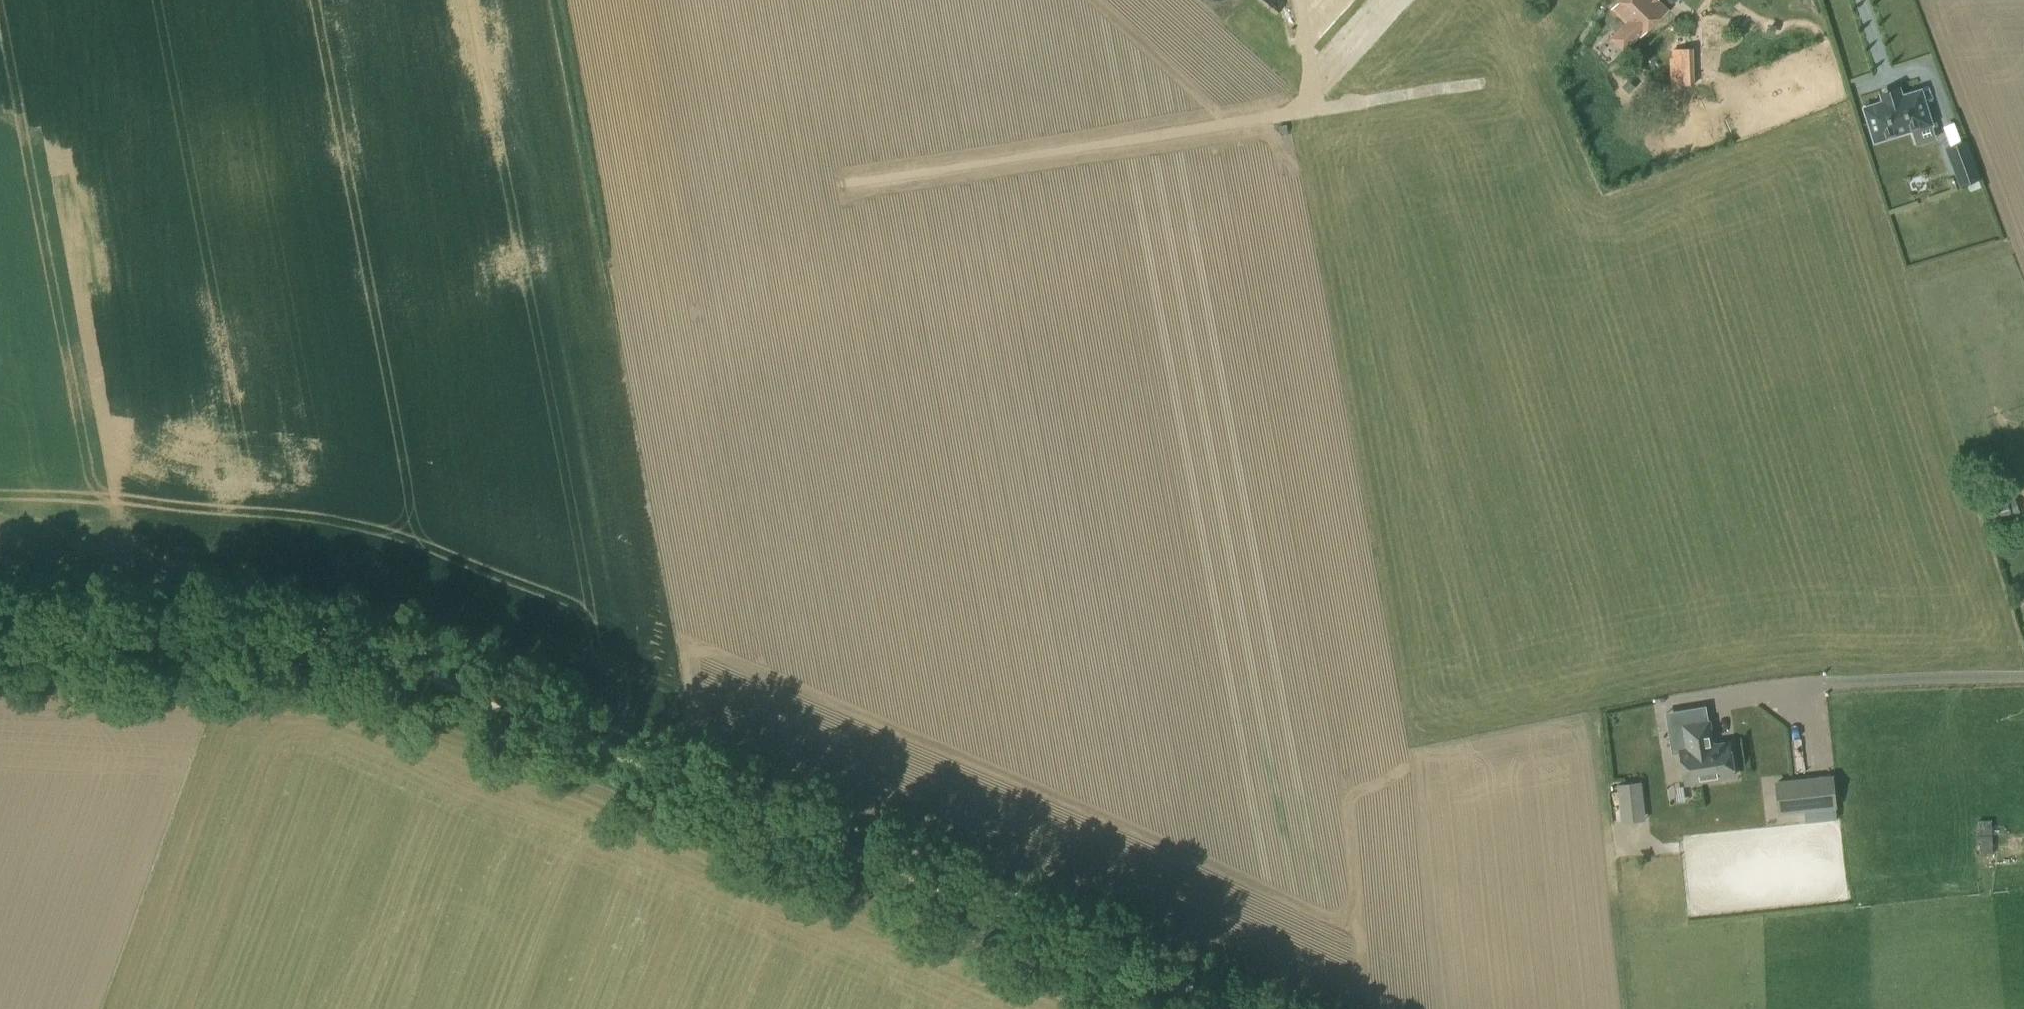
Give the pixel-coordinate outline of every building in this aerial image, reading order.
[(1668,10),(1658,0),(1621,0),(1611,9),(1625,24),(1609,39),(1624,53),(1668,10)] [(1932,124),(1921,90),(1902,96),(1900,92),(1881,98),(1883,102),(1864,108),(1875,143),(1932,124)] [(1960,188),(1982,180),(1968,141),(1945,149),(1960,188)] [(2007,500),(2006,497),(1992,501),(1999,521),(2013,517),(2012,515),(2020,512),(2015,498),(2007,500)] [(1711,719),(1682,724),(1686,747),(1679,749),(1685,785),(1736,777),(1730,740),(1715,743),(1711,719)] [(1834,775),(1775,782),(1779,815),(1838,808),(1834,775)] [(1630,783),(1618,784),(1622,822),(1634,821),(1630,783)] [(1982,822),(1984,848),(1995,847),(1994,821),(1982,822)]
